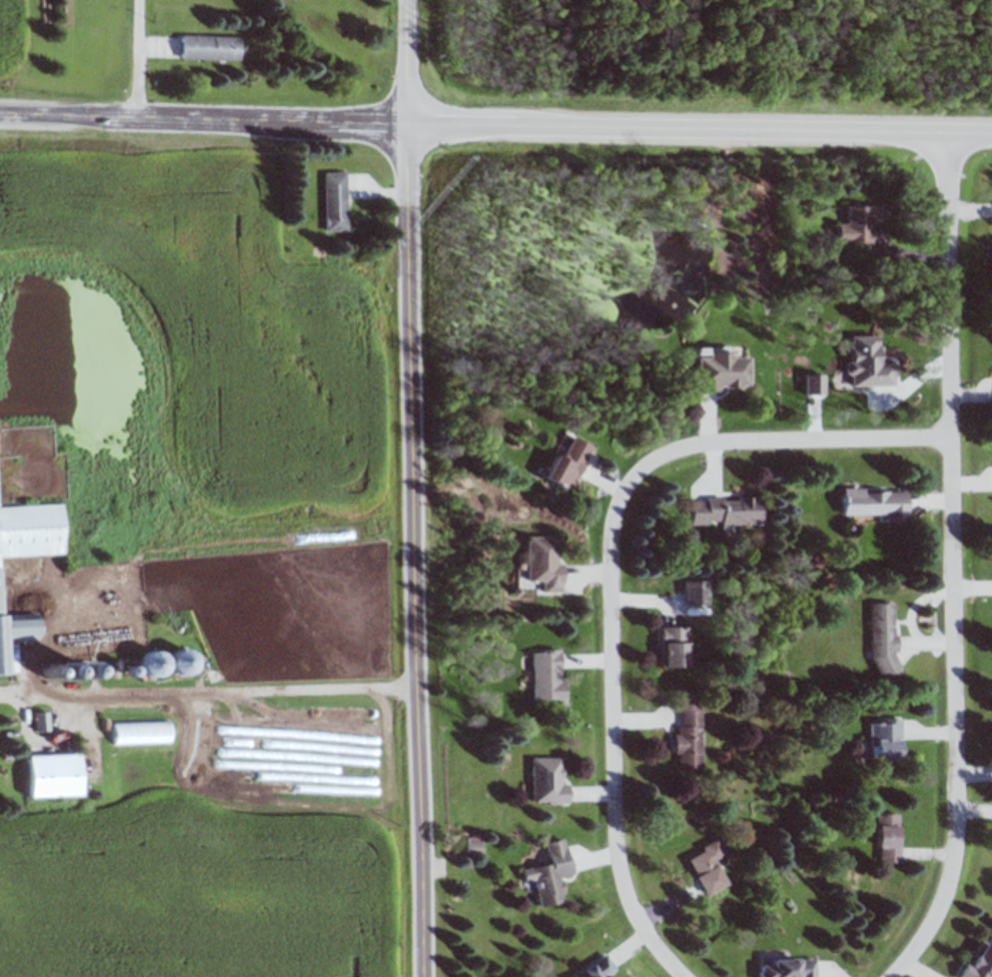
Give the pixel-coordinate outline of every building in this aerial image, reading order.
[(181,59),(239,60),(239,36),(181,36),(181,59)] [(347,172),(325,172),(325,231),(347,231),(347,172)] [(838,243),(871,243),(871,223),(887,223),(887,206),(848,205),(848,223),(838,223),(838,243)] [(696,391),(751,390),(750,358),(733,358),(733,350),(696,350),(696,391)] [(564,456),(555,452),(542,479),(561,488),(564,480),(574,485),(592,446),(573,437),(564,456)] [(842,490),(842,514),(886,514),(886,522),(909,522),(908,489),(842,490)] [(762,497),(691,498),(692,525),(763,523),(762,497)] [(19,673),(18,640),(39,640),(38,614),(4,615),(2,557),(64,554),(62,505),(0,507),(0,674),(19,673)] [(527,581),(542,581),(542,592),(563,592),(563,561),(557,561),(557,536),(527,536),(527,581)] [(871,604),(872,674),(897,674),(896,604),(871,604)] [(662,628),(662,668),(688,668),(688,628),(662,628)] [(201,664),(186,648),(169,662),(184,679),(201,664)] [(565,700),(565,649),(532,649),(532,700),(565,700)] [(145,677),(168,675),(166,652),(143,654),(145,677)] [(701,768),(701,695),(677,695),(678,768),(701,768)] [(49,731),(49,712),(35,712),(35,731),(49,731)] [(902,761),(902,718),(869,718),(869,761),(902,761)] [(171,746),(171,723),(114,723),(114,746),(171,746)] [(80,796),(80,754),(28,755),(29,797),(80,796)] [(531,804),(567,804),(567,782),(562,782),(562,757),(531,757),(531,804)] [(877,862),(900,862),(901,813),(877,813),(877,862)] [(566,902),(562,878),(572,876),(565,838),(543,842),(547,864),(521,869),(523,883),(534,881),(539,906),(566,902)] [(717,862),(726,858),(717,840),(683,856),(702,896),(727,884),(717,862)] [(990,934),(987,943),(978,939),(960,976),(991,976),(991,935),(990,934)] [(605,976),(614,970),(604,954),(571,975),(573,976),(605,976)] [(815,958),(769,958),(769,966),(759,966),(759,976),(815,976),(815,958)]
